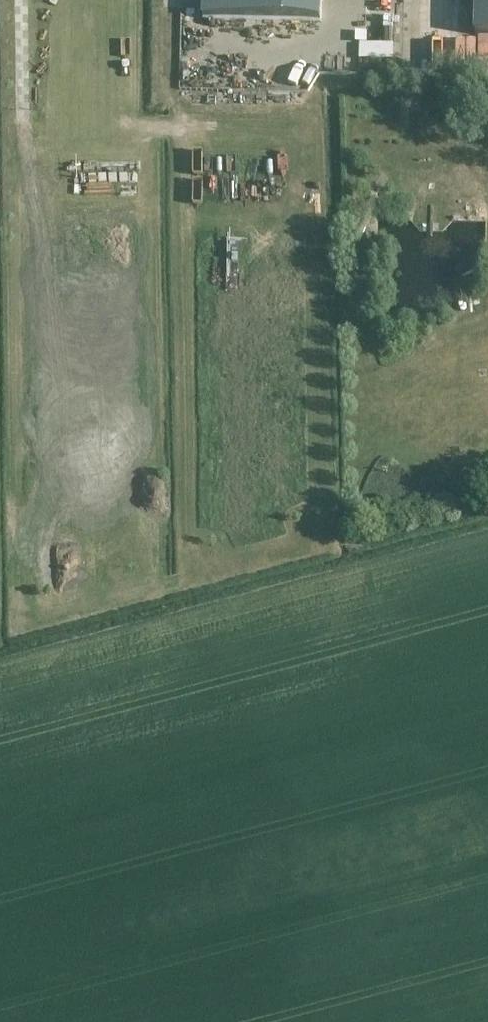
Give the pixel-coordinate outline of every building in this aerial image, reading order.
[(320,21),(320,0),(203,0),(203,19),(320,21)] [(476,36),(487,36),(487,0),(477,0),(476,36)]
